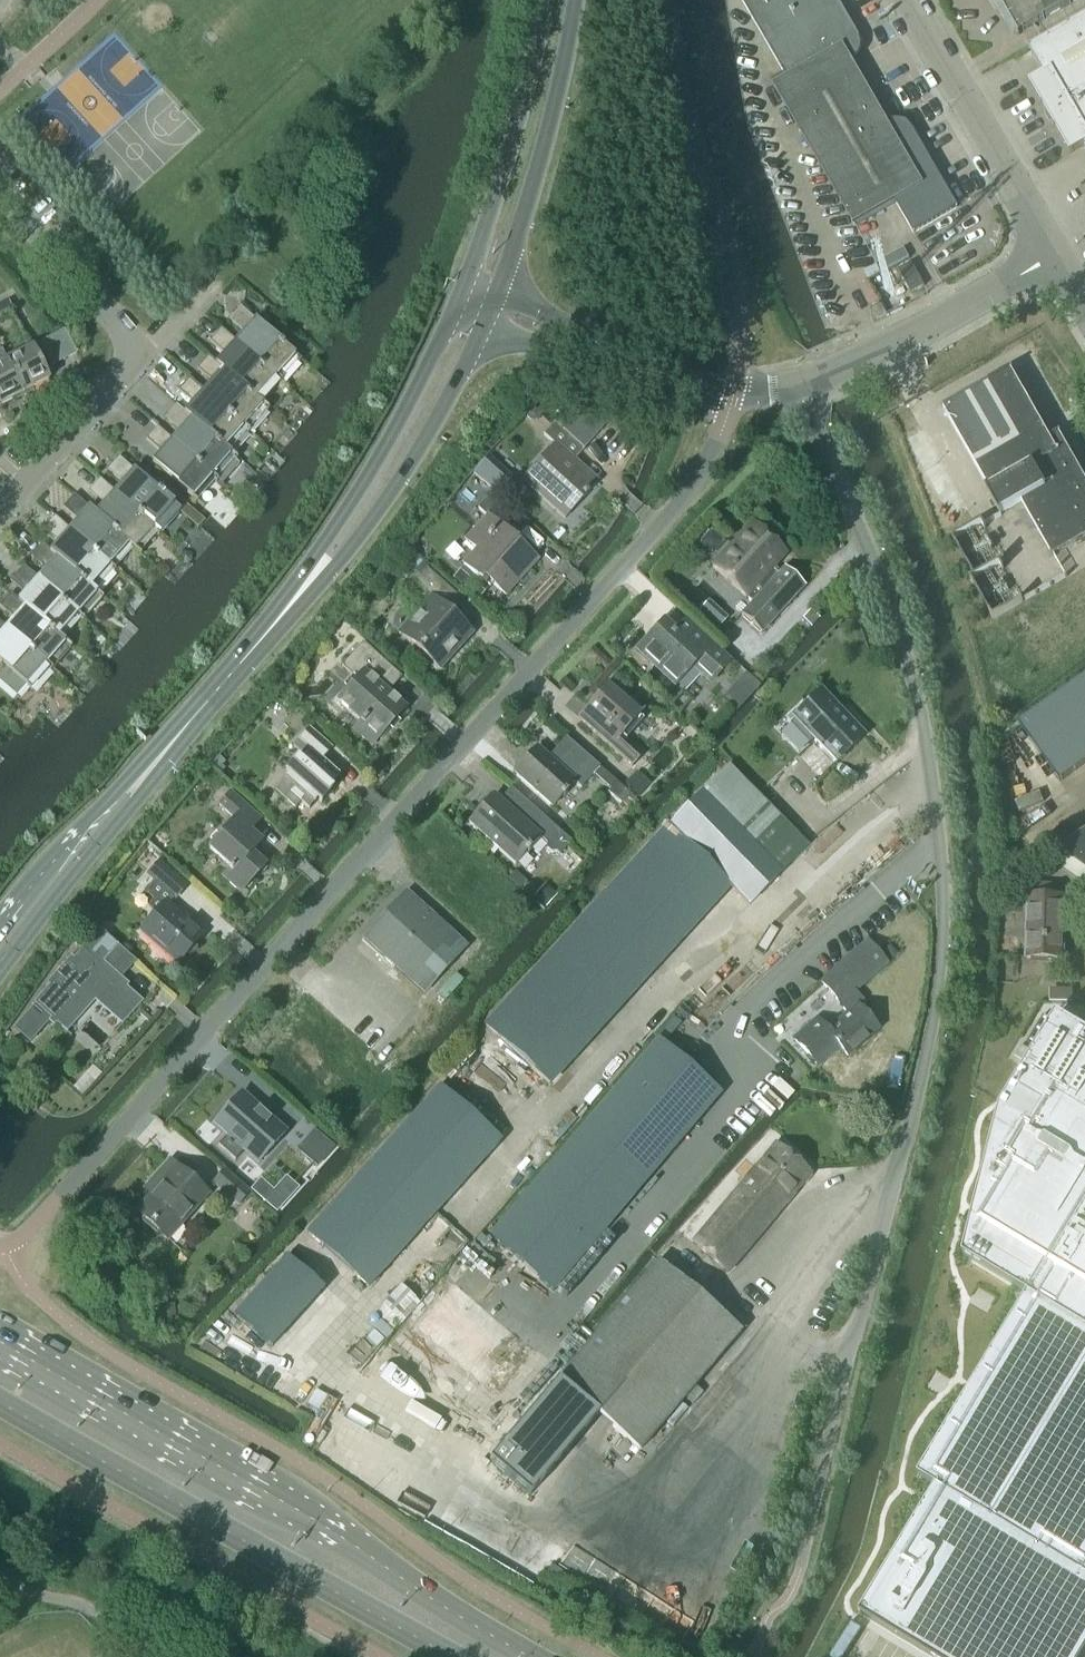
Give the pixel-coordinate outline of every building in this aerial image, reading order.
[(741,1),(786,79),(773,86),(853,226),(895,202),(913,234),(958,208),(912,128),(907,124),(901,121),(894,121),(888,123),(853,63),(858,58),(861,52),(862,46),(860,40),(838,0),(742,0),(741,1)] [(1019,35),(1080,0),(998,0),(1019,35)] [(1028,49),(1043,76),(1028,84),(1069,155),(1084,147),(1084,148),(1084,17),(1028,49)] [(911,263),(898,271),(911,295),(924,287),(911,263)] [(12,311),(7,301),(0,305),(0,317),(12,311)] [(278,382),(298,359),(237,306),(226,320),(241,333),(233,342),(232,343),(278,382)] [(232,343),(233,342),(218,329),(207,342),(221,354),(213,364),(212,365),(259,404),(278,382),(232,343)] [(64,361),(76,355),(64,331),(52,337),(64,361)] [(52,337),(40,343),(52,367),(64,361),(52,337)] [(5,361),(22,394),(48,380),(31,348),(7,361),(5,361)] [(0,351),(0,405),(22,394),(5,361),(7,361),(2,351),(1,350),(1,351),(0,351)] [(212,365),(213,364),(204,357),(193,370),(207,382),(200,391),(199,392),(246,432),(265,409),(259,404),(212,365)] [(943,412),(988,492),(987,493),(1002,518),(1023,506),(1053,558),(1084,540),(1084,477),(1061,434),(1052,439),(1014,371),(943,412)] [(199,392),(200,391),(185,378),(174,391),(190,405),(182,414),(181,414),(227,454),(227,453),(246,432),(199,392)] [(553,446),(521,482),(560,517),(563,513),(580,495),(584,499),(592,489),(597,484),(579,467),(573,462),(593,440),(610,421),(590,414),(556,403),(551,409),(557,415),(560,417),(551,426),(542,436),(553,446)] [(174,406),(163,419),(178,432),(170,442),(169,442),(215,481),(220,486),(239,464),(234,459),(227,453),(227,454),(181,414),(182,414),(174,406)] [(169,442),(170,442),(154,428),(143,441),(159,454),(150,464),(196,503),(215,481),(169,442)] [(527,493),(488,457),(473,473),(513,509),(527,493)] [(158,533),(177,511),(116,458),(105,471),(119,484),(111,493),(110,493),(158,533)] [(110,493),(111,493),(96,480),(85,493),(100,506),(92,514),(92,515),(133,549),(132,549),(139,555),(158,533),(110,493)] [(92,515),(92,514),(71,495),(60,508),(75,521),(67,530),(113,571),(132,549),(133,549),(92,515)] [(508,536),(520,523),(491,497),(479,510),(489,518),(467,542),(479,552),(465,568),(483,583),(487,579),(508,598),(539,562),(517,543),(516,544),(508,536)] [(67,530),(52,517),(41,530),(56,543),(48,552),(94,593),(94,592),(113,571),(67,530)] [(713,568),(752,605),(742,616),(762,634),(804,588),(785,570),(778,576),(772,570),(786,555),(753,525),(713,568)] [(48,552),(40,545),(28,557),(42,569),(35,578),(34,579),(81,620),(101,598),(94,592),(94,593),(48,552)] [(34,579),(35,578),(21,566),(9,579),(24,591),(16,600),(15,600),(62,642),(63,641),(81,620),(34,579)] [(450,614),(462,601),(429,571),(407,596),(423,611),(401,636),(442,672),(475,635),(450,614)] [(0,605),(0,610),(12,621),(5,629),(4,630),(49,669),(51,671),(71,648),(69,647),(63,641),(62,642),(15,600),(16,600),(9,594),(0,605)] [(810,627),(817,619),(810,612),(802,619),(810,627)] [(663,623),(638,650),(675,684),(693,666),(710,683),(729,663),(693,630),(683,621),(673,632),(663,623)] [(5,629),(0,625),(0,665),(5,670),(0,675),(0,682),(16,697),(25,687),(30,692),(49,669),(4,630),(5,629)] [(382,689),(396,673),(364,645),(344,667),(359,680),(338,703),(362,724),(355,732),(374,748),(407,710),(382,689)] [(746,674),(721,701),(732,711),(736,715),(761,688),(756,684),(746,674)] [(1084,765),(1084,679),(1021,726),(1062,782),(1084,765)] [(622,738),(644,713),(610,683),(577,720),(632,769),(643,757),(622,738)] [(795,720),(789,727),(808,746),(814,740),(835,761),(837,763),(861,739),(832,709),(834,707),(820,694),(794,719),(795,720)] [(324,762),(334,751),(311,731),(296,747),(308,758),(303,762),(301,760),(289,772),(292,776),(278,791),(299,810),(304,805),(312,812),(321,802),(324,804),(336,791),(333,788),(341,779),(324,762)] [(599,768),(574,745),(556,765),(537,748),(514,774),(551,808),(573,783),(580,789),(593,775),(611,791),(608,794),(620,805),(622,803),(624,805),(623,806),(631,813),(639,805),(629,796),(599,768)] [(263,821),(237,798),(233,794),(222,806),(238,820),(212,849),(234,869),(225,879),(243,895),(268,867),(254,855),(264,843),(252,832),(263,821)] [(518,817),(500,801),(494,795),(468,824),(514,866),(538,839),(546,845),(546,851),(549,854),(555,854),(558,856),(570,843),(528,805),(518,817)] [(782,876),(753,846),(701,795),(671,825),(666,820),(653,834),(719,897),(730,886),(751,907),(782,876)] [(549,1084),(719,897),(653,834),(607,885),(610,889),(485,1026),(549,1084)] [(1067,847),(1056,862),(1084,882),(1084,834),(1067,847)] [(147,907),(157,918),(145,931),(182,965),(206,938),(170,906),(177,898),(178,899),(188,888),(162,864),(152,876),(157,879),(145,893),(153,901),(147,907)] [(425,996),(468,948),(406,894),(364,942),(425,996)] [(1064,961),(1065,898),(1030,897),(1028,960),(1064,961)] [(49,987),(34,1003),(35,1004),(47,1015),(53,1020),(51,1023),(57,1028),(60,1026),(68,1033),(95,1003),(121,1026),(123,1024),(124,1023),(142,1003),(125,989),(128,986),(120,980),(122,977),(107,964),(112,957),(110,955),(117,947),(92,924),(74,945),(75,946),(81,951),(76,957),(73,961),(70,959),(47,985),(49,987)] [(818,1067),(840,1048),(848,1058),(878,1031),(850,999),(889,965),(869,942),(822,983),(842,1006),(842,1007),(849,1016),(829,1034),(818,1021),(795,1041),(818,1067)] [(1075,1019),(1084,1025),(1084,1011),(1082,1009),(1075,1019)] [(859,1616),(862,1618),(863,1617),(929,1656),(1083,1656),(1084,1654),(1084,1032),(1057,1015),(1000,1110),(983,1176),(969,1233),(963,1256),(1028,1296),(995,1350),(935,1449),(918,1477),(936,1488),(884,1576),(859,1616)] [(657,1042),(490,1238),(550,1289),(552,1291),(552,1290),(668,1154),(713,1101),(718,1095),(719,1096),(720,1095),(657,1041),(656,1041),(657,1042)] [(369,1291),(500,1144),(439,1090),(308,1237),(369,1291)] [(241,1095),(214,1125),(226,1136),(217,1147),(234,1162),(244,1151),(257,1164),(259,1162),(284,1134),(242,1096),(241,1095)] [(729,1275),(812,1176),(777,1146),(693,1245),(729,1275)] [(168,1242),(208,1197),(170,1164),(153,1183),(160,1189),(138,1215),(168,1242)] [(250,1195),(237,1184),(225,1173),(214,1186),(239,1208),(250,1195)] [(287,1256),(233,1316),(270,1349),(324,1290),(287,1256)] [(695,1389),(742,1333),(661,1264),(557,1381),(598,1416),(597,1417),(641,1452),(686,1400),(691,1405),(701,1394),(695,1389)] [(471,1272),(417,1336),(498,1406),(552,1343),(471,1272)] [(529,1497),(597,1417),(598,1416),(557,1381),(522,1422),(488,1462),(529,1497)]
